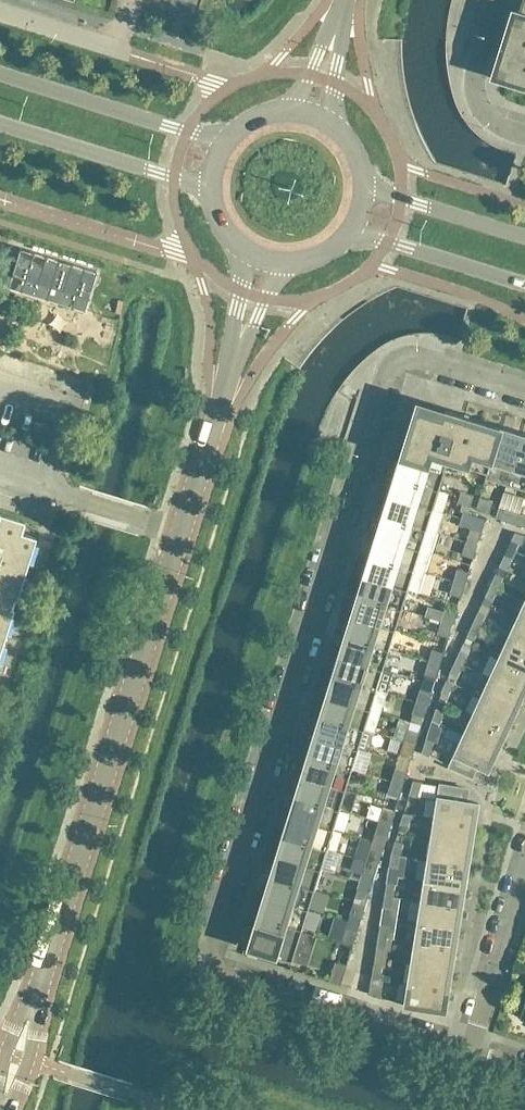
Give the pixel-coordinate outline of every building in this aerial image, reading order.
[(520,12),(514,10),(493,76),(524,86),(524,14),(520,12)] [(83,310),(95,272),(18,248),(6,286),(83,310)] [(487,471),(501,427),(446,410),(439,417),(436,414),(433,412),(429,410),(424,407),(418,405),(402,456),(446,469),(449,459),(487,471)] [(507,483),(522,434),(501,427),(487,471),(486,476),(507,483)] [(522,434),(507,483),(524,489),(524,435),(522,434)] [(439,489),(446,469),(402,456),(396,476),(439,489)] [(433,509),(439,489),(396,476),(390,496),(433,509)] [(461,491),(457,502),(462,504),(470,507),(474,495),(461,491)] [(443,512),(433,509),(390,496),(384,516),(437,532),(443,512)] [(489,514),(493,501),(480,497),(476,508),(489,514)] [(468,513),(470,507),(462,504),(460,511),(463,512),(459,525),(470,528),(474,515),(468,513)] [(516,524),(519,513),(499,507),(496,517),(501,519),(501,520),(516,524)] [(519,513),(516,524),(524,527),(524,514),(519,513)] [(35,537),(20,533),(23,522),(0,514),(0,650),(13,609),(10,608),(13,599),(16,599),(35,537)] [(486,519),(474,515),(470,528),(482,532),(486,519)] [(431,552),(437,532),(384,516),(377,536),(431,552)] [(524,538),(524,535),(515,532),(511,540),(522,545),(524,538)] [(425,572),(431,552),(377,536),(371,555),(425,572)] [(473,558),(477,545),(466,541),(462,554),(473,558)] [(419,592),(425,572),(371,555),(365,575),(408,589),(419,592)] [(506,570),(512,558),(504,555),(499,566),(506,570)] [(457,568),(453,581),(465,585),(469,572),(457,568)] [(495,574),(490,585),(498,589),(503,577),(495,574)] [(402,609),(408,589),(365,575),(359,595),(402,609)] [(461,597),(465,585),(453,581),(449,594),(461,597)] [(492,600),(498,589),(490,585),(485,597),(492,600)] [(396,629),(402,609),(359,595),(353,615),(396,629)] [(445,608),(441,621),(453,625),(457,612),(445,608)] [(478,612),(472,623),(480,627),(485,615),(478,612)] [(390,649),(396,629),(353,615),(346,636),(390,649)] [(449,637),(453,625),(441,621),(437,634),(449,637)] [(517,621),(508,640),(524,647),(524,624),(517,621)] [(475,638),(480,627),(472,623),(467,635),(475,638)] [(383,669),(390,649),(346,636),(340,656),(383,669)] [(508,640),(500,659),(524,670),(524,647),(508,640)] [(432,649),(428,661),(440,665),(444,652),(432,649)] [(460,650),(455,661),(462,665),(468,653),(460,650)] [(393,672),(383,669),(340,656),(334,675),(387,692),(393,672)] [(524,691),(524,670),(500,659),(491,678),(524,693),(524,691)] [(436,677),(440,665),(428,661),(424,674),(436,677)] [(457,676),(462,665),(455,661),(450,672),(457,676)] [(381,712),(387,692),(334,675),(328,695),(381,712)] [(515,712),(524,693),(491,678),(482,697),(515,712)] [(448,695),(454,684),(446,680),(441,692),(448,695)] [(420,688),(416,701),(428,705),(432,692),(420,688)] [(374,732),(381,712),(328,695),(322,715),(374,732)] [(507,731),(515,712),(482,697),(473,716),(507,731)] [(424,717),(428,705),(416,701),(412,714),(424,717)] [(439,723),(443,711),(436,708),(432,720),(439,723)] [(368,752),(374,732),(322,715),(315,735),(359,749),(368,752)] [(498,750),(507,731),(473,716),(465,735),(498,750)] [(415,745),(419,732),(397,725),(393,737),(404,741),(415,745)] [(352,769),(359,749),(315,735),(309,755),(352,769)] [(489,770),(498,750),(465,735),(450,766),(472,776),(477,765),(489,770)] [(429,756),(434,741),(426,739),(421,753),(429,756)] [(411,757),(415,745),(404,741),(400,754),(411,757)] [(346,789),(352,769),(309,755),(303,775),(346,789)] [(395,768),(391,781),(403,784),(407,772),(395,768)] [(357,792),(346,789),(303,775),(297,795),(340,809),(351,812),(357,792)] [(417,797),(422,782),(413,780),(409,795),(417,797)] [(399,797),(403,784),(391,781),(387,794),(399,797)] [(475,825),(478,803),(466,801),(468,789),(441,785),(436,819),(475,825)] [(334,829),(340,809),(297,795),(290,815),(334,829)] [(383,808),(379,821),(390,825),(394,812),(383,808)] [(408,827),(412,814),(403,813),(400,825),(408,827)] [(328,849),(334,829),(290,815),(284,835),(328,849)] [(472,845),(475,825),(436,819),(432,839),(472,845)] [(386,837),(390,825),(379,821),(375,834),(386,837)] [(321,869),(328,849),(284,835),(278,855),(321,869)] [(468,866),(472,845),(432,839),(429,860),(468,866)] [(395,841),(391,853),(400,855),(404,843),(395,841)] [(370,848),(366,861),(378,865),(382,852),(370,848)] [(398,868),(400,855),(391,853),(389,866),(398,868)] [(315,889),(321,869),(278,855),(272,875),(315,889)] [(465,887),(468,866),(429,860),(426,881),(465,887)] [(374,877),(378,865),(366,861),(362,874),(374,877)] [(309,909),(315,889),(272,875),(266,895),(309,909)] [(462,907),(465,887),(426,881),(422,901),(462,907)] [(386,883),(384,895),(393,897),(395,884),(386,883)] [(358,888),(354,901),(366,905),(370,892),(358,888)] [(303,929),(309,909),(266,895),(259,915),(303,929)] [(391,909),(393,897),(384,895),(382,908),(391,909)] [(366,905),(354,901),(345,898),(342,908),(351,911),(350,913),(362,917),(366,905)] [(459,928),(462,907),(422,901),(419,922),(459,928)] [(259,915),(249,947),(307,965),(316,935),(302,931),(303,929),(259,915)] [(455,949),(459,928),(419,922),(416,942),(455,949)] [(380,924),(378,936),(387,938),(389,925),(380,924)] [(353,944),(357,931),(346,928),(341,941),(353,944)] [(385,950),(387,938),(378,936),(376,949),(385,950)] [(452,969),(455,949),(416,942),(413,963),(452,969)] [(376,949),(375,957),(386,959),(387,951),(385,950),(376,949)] [(375,957),(373,965),(382,967),(384,967),(386,959),(375,957)] [(341,985),(347,965),(335,962),(329,981),(341,985)] [(449,990),(452,969),(413,963),(409,984),(449,990)] [(380,979),(382,967),(373,965),(371,978),(380,979)] [(445,1012),(449,990),(409,984),(406,1005),(445,1012)] [(380,997),(382,987),(370,985),(369,994),(380,997)]
